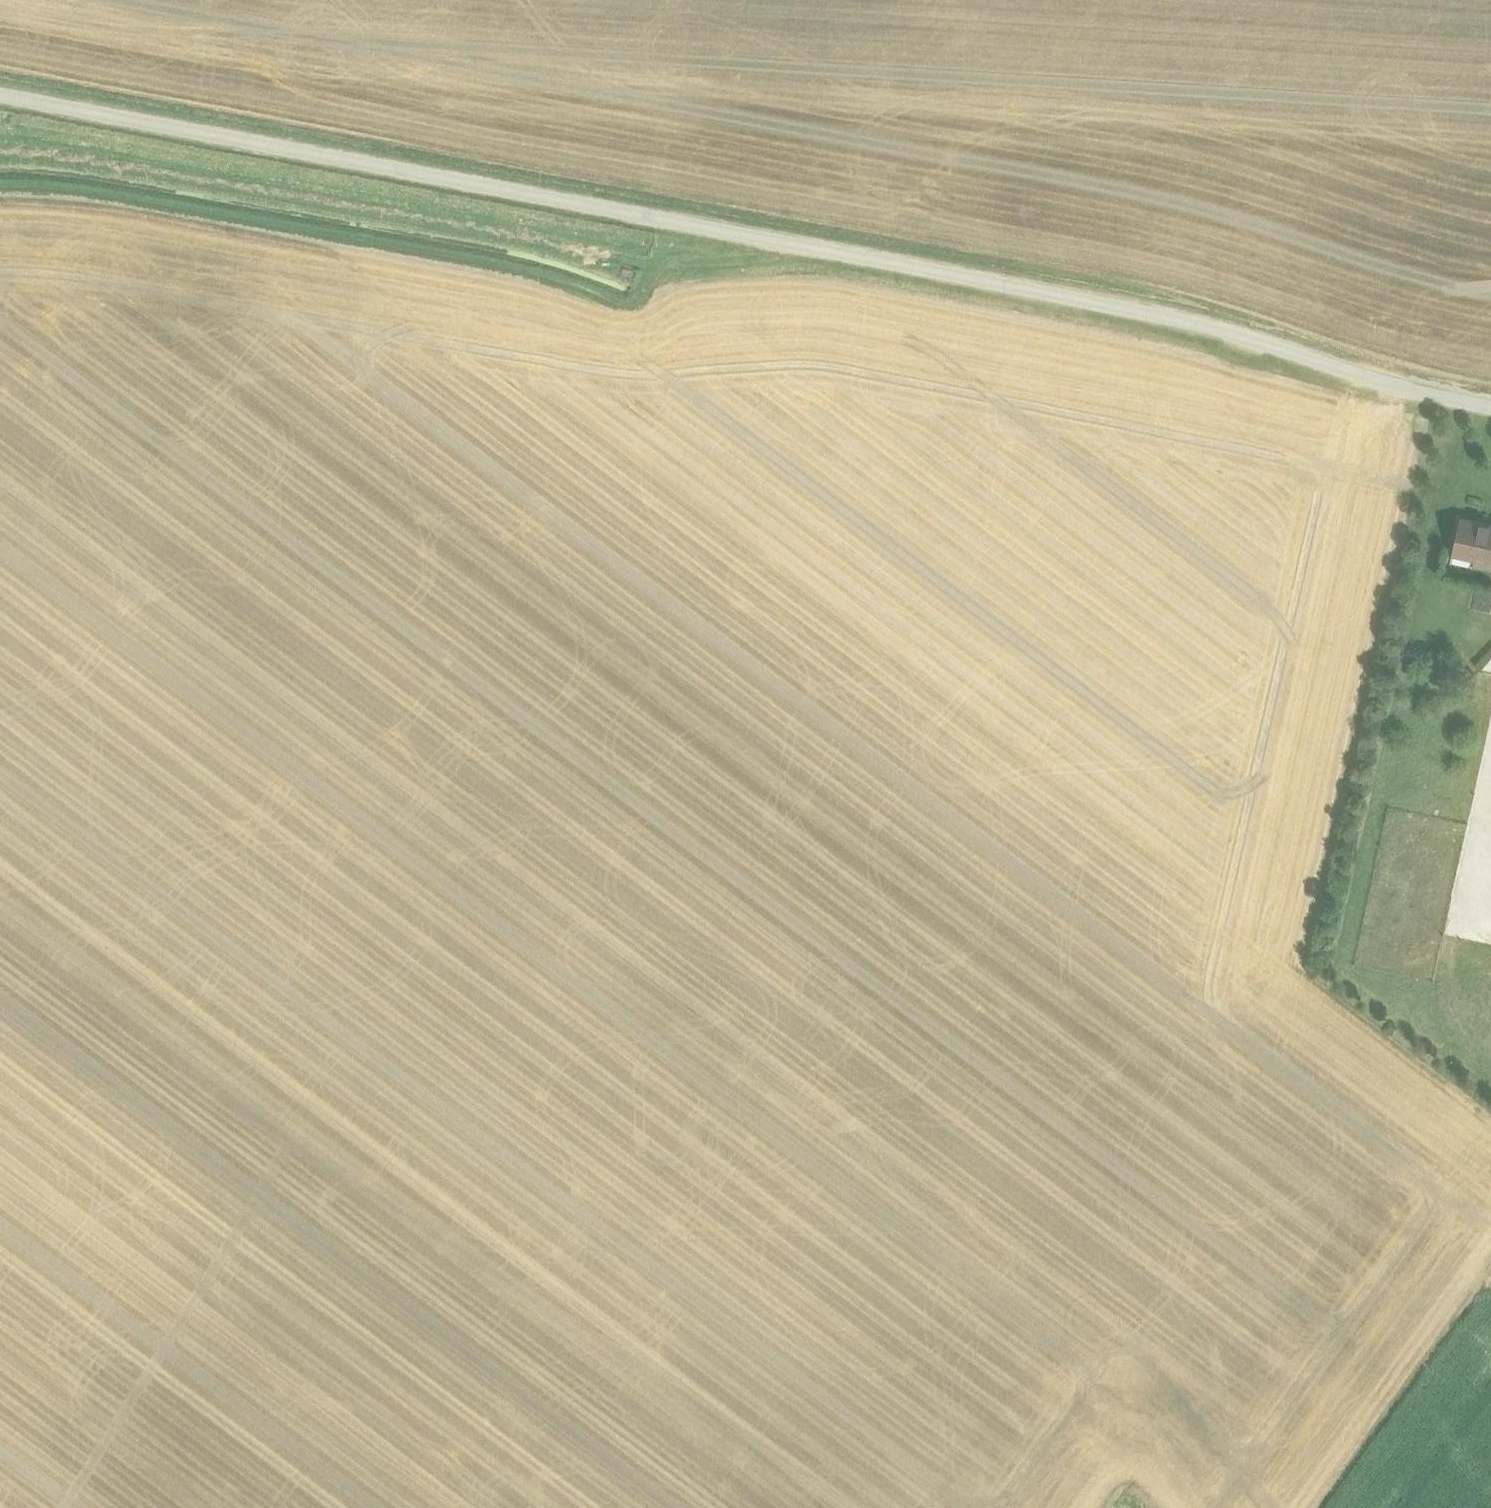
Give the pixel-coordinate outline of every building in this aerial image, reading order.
[(1460,517),(1452,554),(1474,559),(1473,564),(1490,569),(1490,524),(1460,517)]
